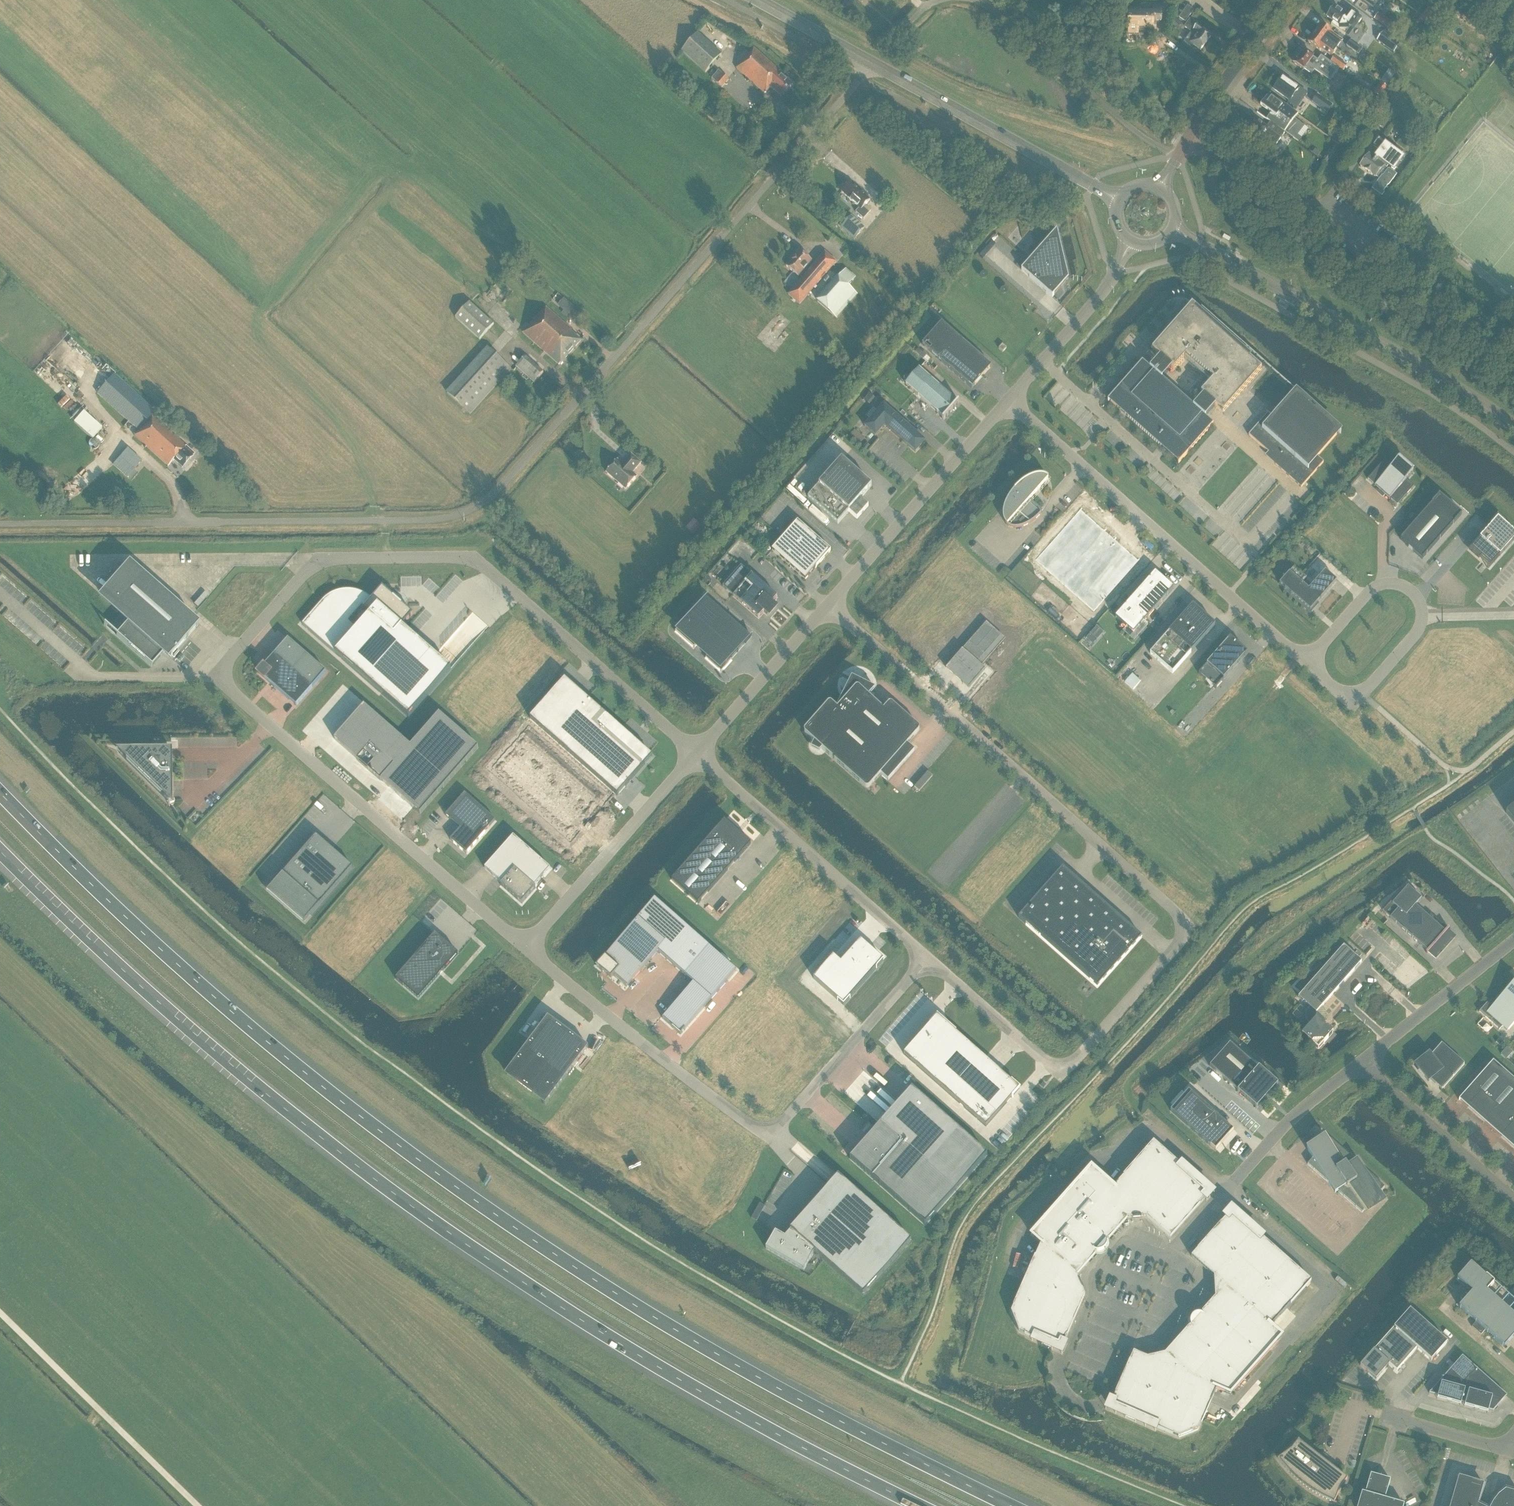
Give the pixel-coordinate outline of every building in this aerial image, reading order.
[(1177,2),(1170,0),(1167,12),(1174,14),(1177,2)] [(1373,9),(1379,0),(1360,0),(1373,9)] [(1434,2),(1453,16),(1458,10),(1444,0),(1436,0),(1434,2)] [(1129,11),(1129,31),(1138,31),(1138,28),(1153,28),(1153,23),(1160,23),(1161,5),(1153,5),(1144,5),(1144,12),(1140,12),(1140,11),(1129,11)] [(1193,10),(1187,6),(1179,18),(1185,22),(1193,10)] [(1362,17),(1351,9),(1346,15),(1334,6),(1326,17),(1333,21),(1330,24),(1337,29),(1343,21),(1350,26),(1354,22),(1366,31),(1370,24),(1362,18),(1362,17)] [(1433,19),(1424,12),(1420,18),(1429,25),(1433,19)] [(1378,13),(1374,19),(1392,32),(1397,27),(1378,13)] [(1191,32),(1184,42),(1191,48),(1194,45),(1201,50),(1210,37),(1203,31),(1204,29),(1190,19),(1185,27),(1191,32)] [(1321,24),(1314,33),(1337,49),(1342,42),(1331,34),(1332,33),(1321,24)] [(1363,30),(1356,38),(1367,48),(1374,39),(1363,30)] [(1383,32),(1377,40),(1393,52),(1399,44),(1383,32)] [(682,51),(705,72),(721,54),(698,33),(682,51)] [(1337,49),(1314,33),(1308,42),(1319,50),(1321,48),(1332,56),(1337,49)] [(1362,50),(1349,40),(1346,45),(1358,55),(1362,50)] [(762,91),(779,72),(780,71),(754,48),(736,68),(762,91)] [(1320,56),(1317,60),(1303,50),(1294,63),(1311,75),(1314,70),(1329,82),(1339,69),(1320,56)] [(1346,66),(1334,57),(1330,62),(1343,71),(1346,66)] [(712,78),(722,87),(729,80),(719,71),(712,78)] [(787,79),(779,72),(762,91),(766,95),(772,89),(781,97),(792,84),(791,83),(791,82),(788,79),(787,79)] [(1282,76),(1273,90),(1289,101),(1288,103),(1296,109),(1307,94),(1282,76)] [(1270,121),(1285,132),(1297,141),(1300,137),(1296,133),(1302,125),(1294,119),(1298,114),(1270,94),(1261,106),(1270,113),(1266,119),(1270,121)] [(1327,113),(1332,106),(1317,95),(1312,103),(1327,113)] [(1276,144),(1285,132),(1270,121),(1266,127),(1253,118),(1245,129),(1260,139),(1263,135),(1276,144)] [(1390,121),(1385,118),(1379,126),(1383,129),(1390,121)] [(1369,154),(1360,166),(1375,178),(1378,173),(1384,178),(1376,189),(1382,194),(1388,187),(1396,175),(1390,170),(1388,169),(1388,170),(1386,168),(1387,167),(1394,172),(1405,157),(1385,142),(1384,143),(1378,138),(1373,145),(1379,150),(1373,158),(1369,154)] [(1339,146),(1336,144),(1322,161),(1326,164),(1339,146)] [(841,191),(848,198),(861,209),(857,213),(864,219),(870,213),(863,207),(870,200),(850,182),(841,191)] [(864,228),(851,216),(851,217),(847,213),(839,221),(843,225),(841,227),(854,239),(864,228)] [(1057,229),(1040,248),(1021,270),(1052,297),(1068,278),(1057,229)] [(799,250),(786,266),(798,276),(799,275),(802,278),(788,294),(799,304),(809,293),(837,318),(858,294),(850,287),(855,277),(845,269),(838,277),(830,269),(837,261),(825,251),(809,270),(806,267),(811,261),(799,250)] [(506,295),(511,299),(516,292),(511,289),(506,295)] [(574,307),(564,298),(558,305),(564,310),(562,312),(566,316),(574,307)] [(494,324),(470,302),(456,318),(480,340),(494,324)] [(529,324),(522,332),(523,333),(549,356),(571,332),(572,330),(545,306),(529,324)] [(1261,370),(1236,348),(1190,307),(1152,351),(1160,358),(1150,369),(1142,362),(1107,401),(1178,464),(1213,424),(1205,417),(1214,406),(1223,414),(1261,370)] [(971,388),(991,366),(942,322),(941,323),(943,325),(924,345),(923,344),(922,345),(971,388)] [(571,332),(549,356),(559,365),(581,340),(571,332)] [(511,369),(487,348),(446,393),(470,414),(511,369)] [(544,371),(525,355),(515,366),(535,382),(544,371)] [(115,373),(106,365),(102,370),(111,378),(97,394),(138,431),(134,435),(169,466),(174,460),(182,468),(194,453),(152,416),(156,411),(114,374),(115,373)] [(957,402),(919,369),(905,384),(943,417),(942,419),(943,420),(959,402),(958,401),(957,402)] [(1341,433),(1294,392),(1294,393),(1296,394),(1274,418),(1266,412),(1267,413),(1248,435),(1278,461),(1275,464),(1301,486),(1300,487),(1301,487),(1323,462),(1317,456),(1339,432),(1340,433),(1341,433)] [(915,452),(925,441),(883,405),(864,427),(875,436),(885,425),(915,452)] [(103,428),(84,411),(74,422),(92,439),(103,428)] [(134,469),(141,461),(127,448),(120,456),(134,469)] [(607,472),(625,489),(636,476),(632,473),(641,463),(631,454),(625,461),(626,462),(623,465),(617,460),(607,472)] [(872,486),(842,459),(808,498),(838,524),(849,511),(857,518),(868,506),(860,499),(872,486)] [(1375,486),(1374,486),(1389,499),(1390,499),(1397,505),(1414,486),(1406,480),(1413,473),(1398,459),(1391,467),(1384,460),(1367,479),(1375,486)] [(48,461),(44,465),(52,473),(55,469),(48,461)] [(1126,485),(1130,479),(1115,469),(1111,475),(1126,485)] [(1028,502),(1048,478),(1044,476),(1039,475),(1034,476),(1027,479),(1021,483),(1017,486),(1014,490),(1011,493),(1008,497),(1005,503),(1003,510),(1003,514),(1003,518),(1004,522),(1007,525),(1010,527),(1014,528),(1021,527),(1029,524),(1035,519),(1041,513),(1028,502)] [(1439,495),(1400,539),(1422,559),(1461,515),(1439,495)] [(1082,507),(1035,559),(1094,611),(1140,559),(1139,558),(1137,559),(1115,540),(1116,537),(1115,537),(1114,539),(1105,531),(1106,529),(1103,529),(1081,510),(1082,507)] [(1152,511),(1149,514),(1156,521),(1160,518),(1152,511)] [(1472,548),(1490,565),(1499,555),(1500,556),(1513,540),(1513,532),(1497,518),(1480,538),(1472,548)] [(831,550),(797,521),(772,550),(805,579),(831,550)] [(778,597),(766,585),(742,563),(723,584),(759,617),(765,612),(768,615),(776,606),(773,603),(778,597)] [(129,564),(102,595),(130,620),(116,636),(152,667),(165,652),(171,657),(199,626),(129,564)] [(1308,590),(1289,573),(1279,584),(1310,611),(1336,581),(1325,571),(1308,590)] [(1173,588),(1155,572),(1115,617),(1133,633),(1173,588)] [(219,587),(210,594),(220,607),(229,600),(219,587)] [(324,598),(302,624),(409,717),(451,669),(403,626),(413,614),(382,587),(372,599),(368,596),(363,593),(358,591),(353,590),(348,590),(343,590),(338,591),(333,593),(329,595),(324,598)] [(751,637),(705,597),(675,631),(694,648),(697,644),(709,654),(705,658),(721,672),(731,660),(731,659),(751,637)] [(238,598),(231,602),(235,609),(242,605),(238,598)] [(1192,605),(1150,653),(1172,673),(1215,625),(1214,624),(1212,626),(1191,608),(1193,606),(1192,605)] [(962,650),(946,668),(969,688),(985,669),(977,662),(1000,637),(992,630),(991,631),(984,624),(962,649),(962,650)] [(326,671),(288,638),(259,673),(296,705),(326,671)] [(1230,638),(1198,673),(1216,689),(1247,653),(1230,638)] [(1132,674),(1125,682),(1133,689),(1140,681),(1132,674)] [(830,702),(804,733),(814,742),(811,748),(819,751),(822,748),(867,788),(881,773),(888,780),(914,750),(906,743),(920,728),(890,702),(884,709),(868,695),(874,688),(852,677),(837,708),(830,702)] [(565,679),(531,718),(618,795),(652,756),(565,679)] [(364,705),(334,739),(420,814),(478,748),(439,713),(410,746),(364,705)] [(186,744),(196,744),(196,735),(186,735),(186,744)] [(171,748),(121,748),(117,756),(164,802),(171,797),(171,748)] [(928,772),(914,787),(919,791),(932,776),(928,772)] [(680,782),(671,789),(675,794),(684,788),(680,782)] [(460,828),(450,840),(466,854),(495,820),(465,793),(445,815),(460,828)] [(1474,835),(1493,820),(1477,800),(1458,816),(1474,835)] [(233,805),(208,834),(240,862),(265,833),(233,805)] [(1506,813),(1513,823),(1513,806),(1506,813)] [(408,829),(412,824),(399,815),(395,820),(408,829)] [(427,820),(419,828),(428,837),(436,828),(427,820)] [(724,820),(672,880),(698,903),(751,844),(750,843),(749,844),(724,822),(725,821),(724,820)] [(316,835),(293,862),(274,883),(268,890),(305,922),(311,915),(352,867),(316,835)] [(550,869),(513,836),(485,868),(502,883),(501,885),(522,904),(536,888),(534,886),(550,869)] [(1141,937),(1063,868),(1018,918),(1097,987),(1141,937)] [(377,883),(333,934),(361,958),(405,907),(377,883)] [(1423,898),(1408,885),(1384,912),(1435,958),(1454,937),(1431,916),(1430,918),(1416,906),(1423,898)] [(605,956),(596,966),(611,977),(613,974),(627,986),(657,951),(693,983),(662,1018),(680,1034),(736,971),(655,899),(605,956)] [(435,934),(396,979),(418,999),(458,953),(435,934)] [(833,956),(813,979),(842,1004),(882,959),(861,940),(841,963),(833,956)] [(1344,946),(1298,997),(1309,1007),(1307,1010),(1306,1014),(1306,1018),(1307,1022),(1310,1025),(1302,1034),(1318,1049),(1333,1033),(1316,1018),(1316,1013),(1361,961),(1344,946)] [(1512,983),(1511,982),(1507,986),(1509,987),(1492,1008),(1487,1004),(1479,1013),(1500,1030),(1504,1026),(1509,1030),(1513,1024),(1513,981),(1512,983)] [(937,1017),(903,1055),(985,1128),(1019,1089),(937,1017)] [(548,1018),(505,1075),(545,1105),(588,1047),(548,1018)] [(1485,1031),(1490,1026),(1484,1021),(1480,1026),(1485,1031)] [(1415,1065),(1428,1081),(1430,1079),(1441,1089),(1464,1063),(1441,1043),(1430,1056),(1429,1054),(1415,1065)] [(1230,1044),(1228,1046),(1210,1066),(1238,1091),(1237,1092),(1256,1109),(1278,1085),(1259,1068),(1258,1069),(1230,1044)] [(1506,1047),(1500,1054),(1506,1058),(1512,1052),(1506,1047)] [(1459,1100),(1475,1115),(1510,1076),(1493,1061),(1459,1100)] [(1492,1130),(1513,1105),(1513,1080),(1510,1076),(1475,1115),(1492,1130)] [(987,1155),(912,1088),(850,1159),(925,1225),(987,1155)] [(1215,1151),(1234,1131),(1188,1090),(1170,1110),(1215,1151)] [(1509,1144),(1513,1138),(1513,1105),(1492,1130),(1509,1144)] [(1364,1169),(1357,1158),(1354,1160),(1330,1138),(1321,1148),(1318,1145),(1308,1152),(1312,1158),(1307,1164),(1328,1182),(1335,1192),(1338,1190),(1362,1212),(1371,1202),(1374,1205),(1384,1199),(1379,1192),(1384,1187),(1364,1169)] [(1153,1142),(1114,1187),(1126,1219),(1147,1217),(1170,1237),(1210,1192),(1153,1142)] [(1031,1235),(1041,1243),(1077,1275),(1126,1219),(1114,1187),(1091,1167),(1031,1235)] [(775,1232),(765,1249),(803,1270),(813,1253),(814,1252),(863,1295),(911,1241),(838,1176),(790,1230),(791,1231),(785,1237),(775,1232)] [(1271,1326),(1310,1281),(1232,1211),(1191,1256),(1214,1276),(1215,1297),(1271,1326)] [(1041,1243),(1011,1311),(1019,1331),(1060,1350),(1084,1294),(1077,1275),(1041,1243)] [(1471,1263),(1457,1278),(1472,1292),(1459,1307),(1504,1347),(1513,1335),(1513,1315),(1487,1291),(1494,1283),(1486,1276),(1471,1263)] [(1502,1297),(1511,1305),(1513,1302),(1513,1298),(1508,1292),(1502,1297)] [(1282,1336),(1271,1326),(1215,1297),(1198,1317),(1196,1316),(1194,1317),(1192,1318),(1192,1320),(1193,1322),(1166,1353),(1216,1388),(1230,1394),(1282,1336)] [(1410,1310),(1360,1366),(1376,1380),(1389,1365),(1397,1371),(1417,1348),(1431,1361),(1447,1343),(1410,1310)] [(1198,1429),(1216,1388),(1166,1353),(1147,1358),(1134,1352),(1109,1407),(1178,1437),(1198,1429)] [(1443,1378),(1429,1393),(1430,1393),(1438,1396),(1437,1399),(1460,1405),(1461,1402),(1465,1403),(1464,1406),(1488,1413),(1489,1409),(1493,1411),(1507,1395),(1462,1356),(1456,1364),(1448,1373),(1443,1379),(1443,1378)] [(1325,1498),(1337,1504),(1337,1503),(1334,1502),(1340,1488),(1347,1479),(1325,1462),(1326,1460),(1326,1458),(1324,1456),(1322,1456),(1320,1457),(1298,1441),(1291,1449),(1279,1458),(1277,1456),(1276,1456),(1284,1467),(1293,1476),(1303,1485),(1314,1492),(1325,1498)] [(1371,1474),(1361,1505),(1404,1505),(1404,1504),(1385,1498),(1390,1479),(1371,1474)] [(1458,1476),(1450,1505),(1480,1505),(1478,1505),(1484,1484),(1469,1480),(1469,1479),(1458,1476)] [(1505,1490),(1498,1495),(1493,1502),(1491,1505),(1513,1505),(1513,1492),(1505,1490)]
